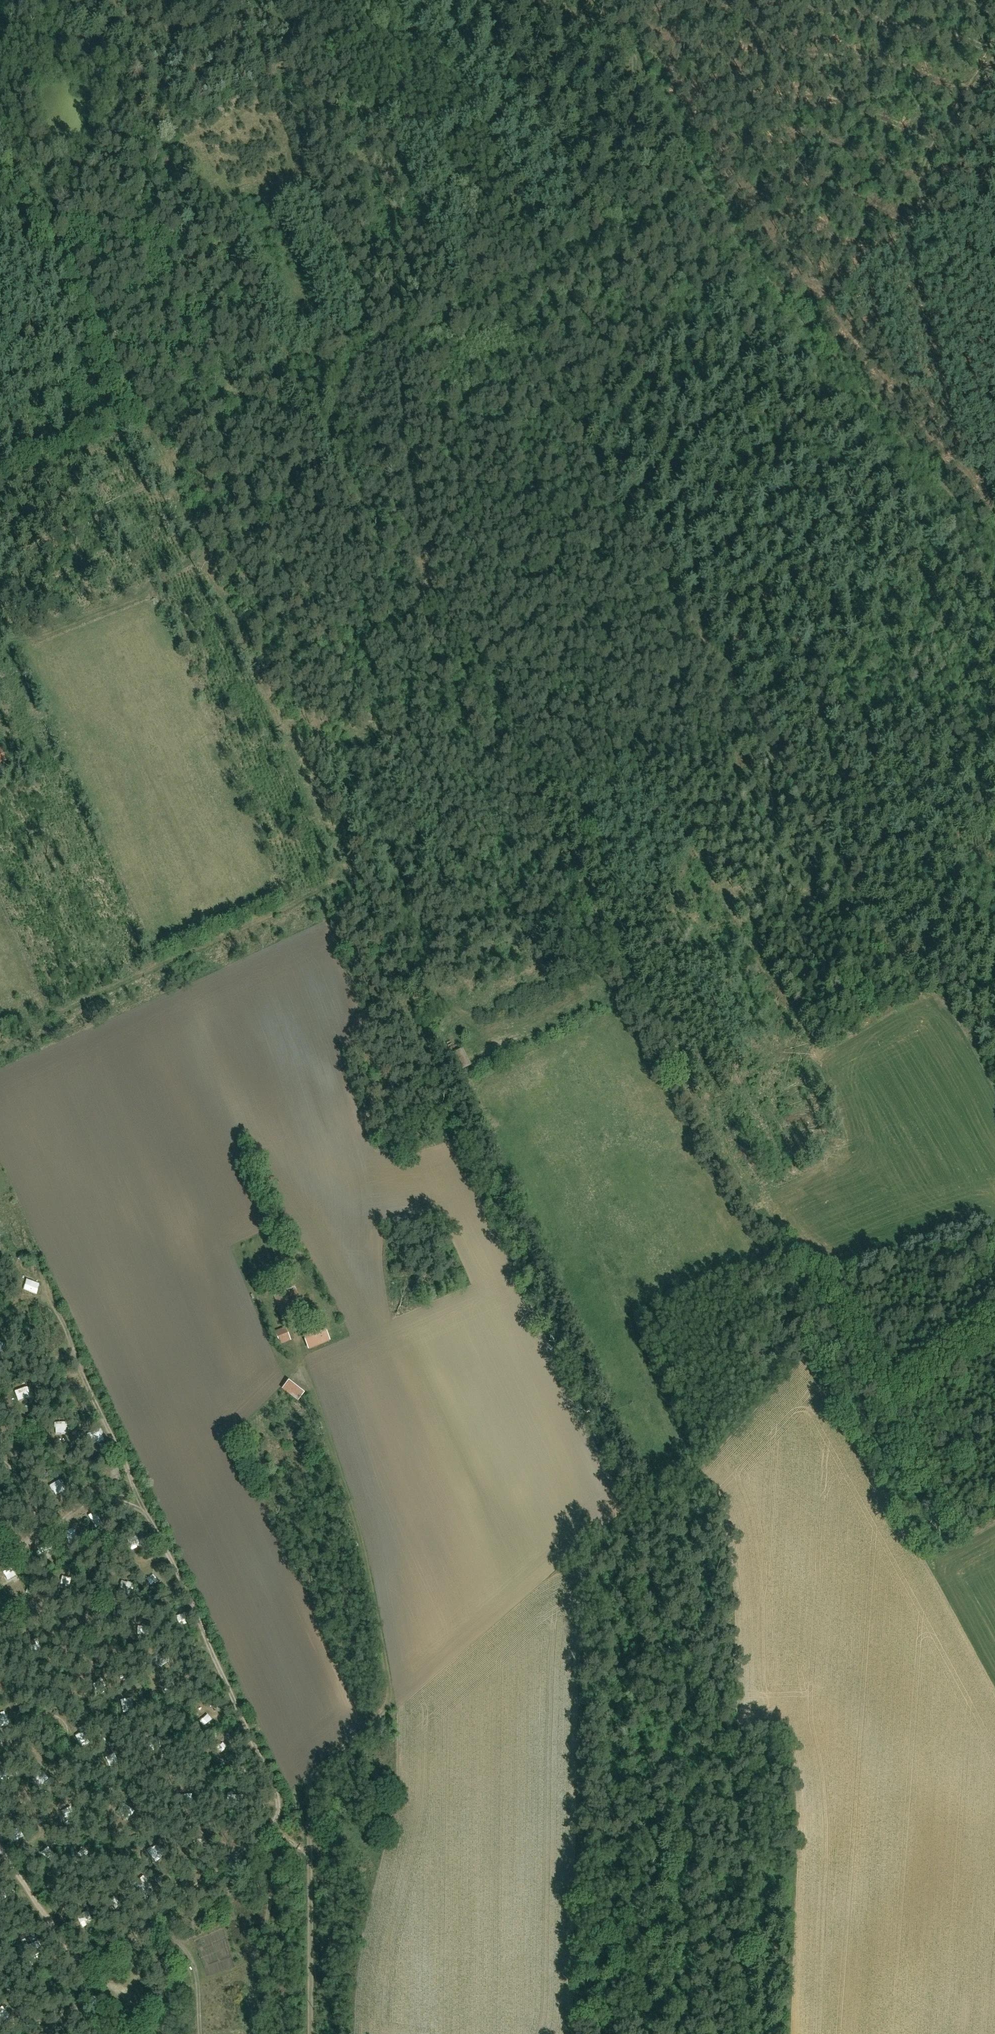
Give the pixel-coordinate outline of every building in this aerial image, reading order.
[(274,1334),(279,1347),(293,1343),(288,1329),(274,1334)]
